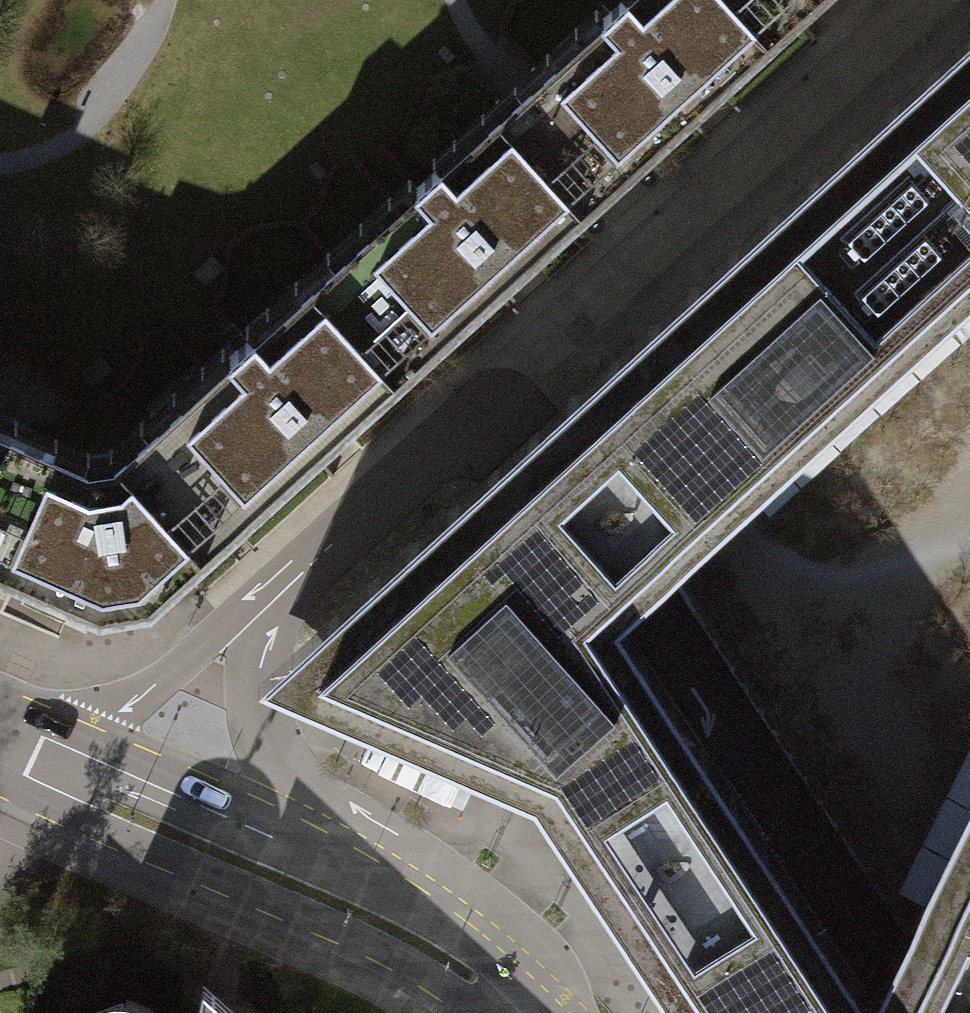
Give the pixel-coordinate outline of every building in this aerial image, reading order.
[(521,92),(608,187),(612,183),(699,104),(794,18),(778,0),(622,0),(525,88),(521,92)] [(794,18),(814,0),(778,0),(794,18)] [(762,222),(783,246),(880,352),(896,369),(969,302),(969,35),(762,222)] [(521,92),(337,260),(424,355),(512,274),(608,187),(521,92)] [(743,240),(624,349),(641,374),(722,496),(734,516),(896,369),(880,352),(783,246),(762,222),(743,240)] [(145,433),(232,528),(327,443),(424,355),(337,260),(145,433)] [(641,374),(624,349),(604,366),(518,448),(471,490),(494,509),(605,607),(620,620),(648,595),(713,535),(734,516),(722,496),(641,375),(641,374)] [(0,426),(0,567),(2,567),(53,450),(0,426)] [(84,464),(53,450),(2,567),(8,571),(99,611),(149,604),(232,528),(145,433),(117,458),(84,464)] [(439,758),(532,798),(543,775),(556,746),(598,665),(620,620),(605,607),(494,509),(471,490),(386,571),(351,604),(266,683),(300,697),(310,701),(439,758)] [(532,798),(676,1012),(863,1012),(871,996),(711,756),(620,620),(598,665),(556,746),(543,775),(532,798)] [(889,959),(886,966),(922,983),(969,1007),(969,796),(889,959)] [(922,983),(886,966),(871,996),(863,1012),(969,1012),(969,1007),(922,983)] [(203,983),(196,1012),(238,1012),(203,983)] [(151,1008),(137,999),(120,995),(103,997),(88,1004),(78,1012),(155,1012),(151,1008)]
